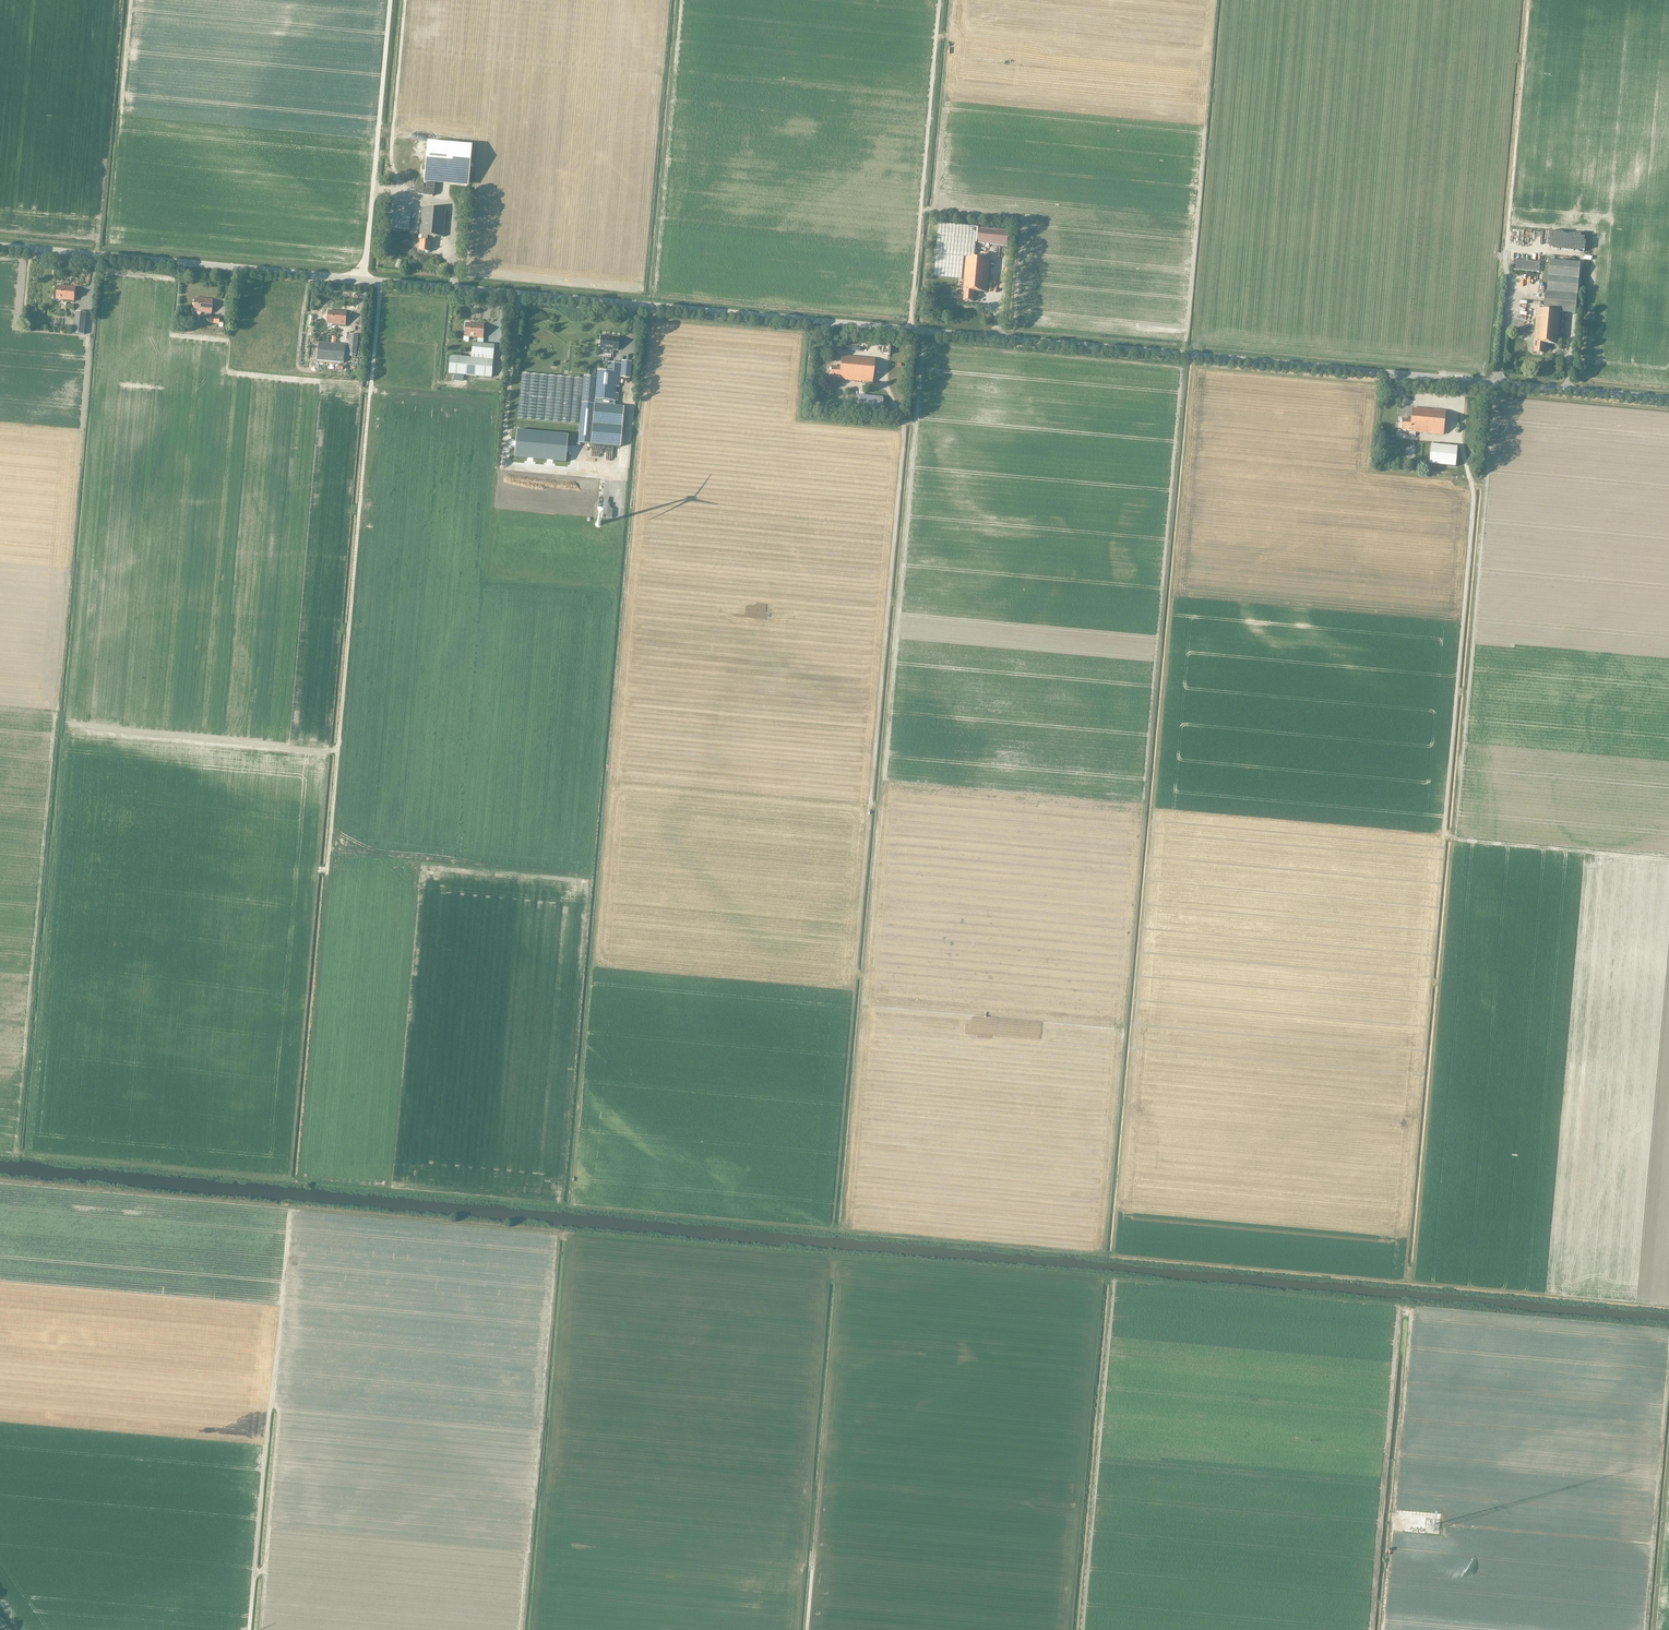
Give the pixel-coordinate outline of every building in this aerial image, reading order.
[(424,175),(469,179),(472,146),(427,142),(424,175)] [(428,235),(444,237),(446,210),(422,208),(420,235),(422,235),(421,240),(420,251),(429,252),(431,241),(427,241),(428,235)] [(977,243),(1009,246),(1011,231),(939,224),(934,277),(965,279),(963,291),(965,291),(964,301),(974,302),(974,291),(987,292),(990,259),(974,258),(976,243),(977,243)] [(1580,263),(1555,260),(1555,256),(1551,256),(1550,260),(1547,292),(1545,292),(1543,310),(1537,309),(1534,342),(1535,342),(1535,353),(1544,354),(1545,344),(1558,345),(1561,312),(1575,314),(1580,263)] [(1514,260),(1513,270),(1539,272),(1540,262),(1514,260)] [(57,286),(56,299),(74,301),(75,288),(57,286)] [(194,311),(212,313),(214,300),(195,298),(194,311)] [(327,324),(346,325),(347,312),(329,310),(327,324)] [(84,335),(87,313),(75,312),(73,334),(84,335)] [(484,338),(485,324),(466,323),(465,336),(478,337),(478,344),(473,343),(471,358),(450,356),(449,374),(492,378),(495,345),(483,344),(483,338),(484,338)] [(350,335),(348,354),(357,355),(359,335),(350,335)] [(601,335),(600,349),(604,349),(603,353),(613,354),(613,350),(618,351),(620,337),(601,335)] [(319,343),(318,361),(344,363),(346,345),(336,344),(336,337),(332,337),(331,344),(319,343)] [(839,379),(873,383),(875,359),(842,356),(841,367),(831,366),(831,377),(838,378),(839,379)] [(621,447),(624,406),(615,406),(614,406),(615,401),(618,401),(618,394),(615,393),(616,387),(619,387),(620,377),(621,377),(631,378),(632,362),(622,361),(622,363),(621,372),(607,371),(597,370),(596,377),(584,376),(583,379),(522,373),(518,419),(580,424),(581,403),(595,405),(591,445),(621,447)] [(608,362),(607,371),(621,372),(622,363),(608,362)] [(858,408),(882,411),(883,397),(859,395),(858,408)] [(580,424),(578,444),(591,445),(595,405),(581,403),(580,424)] [(1401,429),(1410,430),(1410,431),(1443,434),(1445,411),(1412,408),(1411,419),(1402,419),(1401,429)] [(566,462),(568,435),(517,431),(514,458),(566,462)] [(1456,466),(1458,447),(1432,444),(1430,464),(1456,466)] [(1437,1523),(1427,1525),(1433,1532),(1437,1523)]
